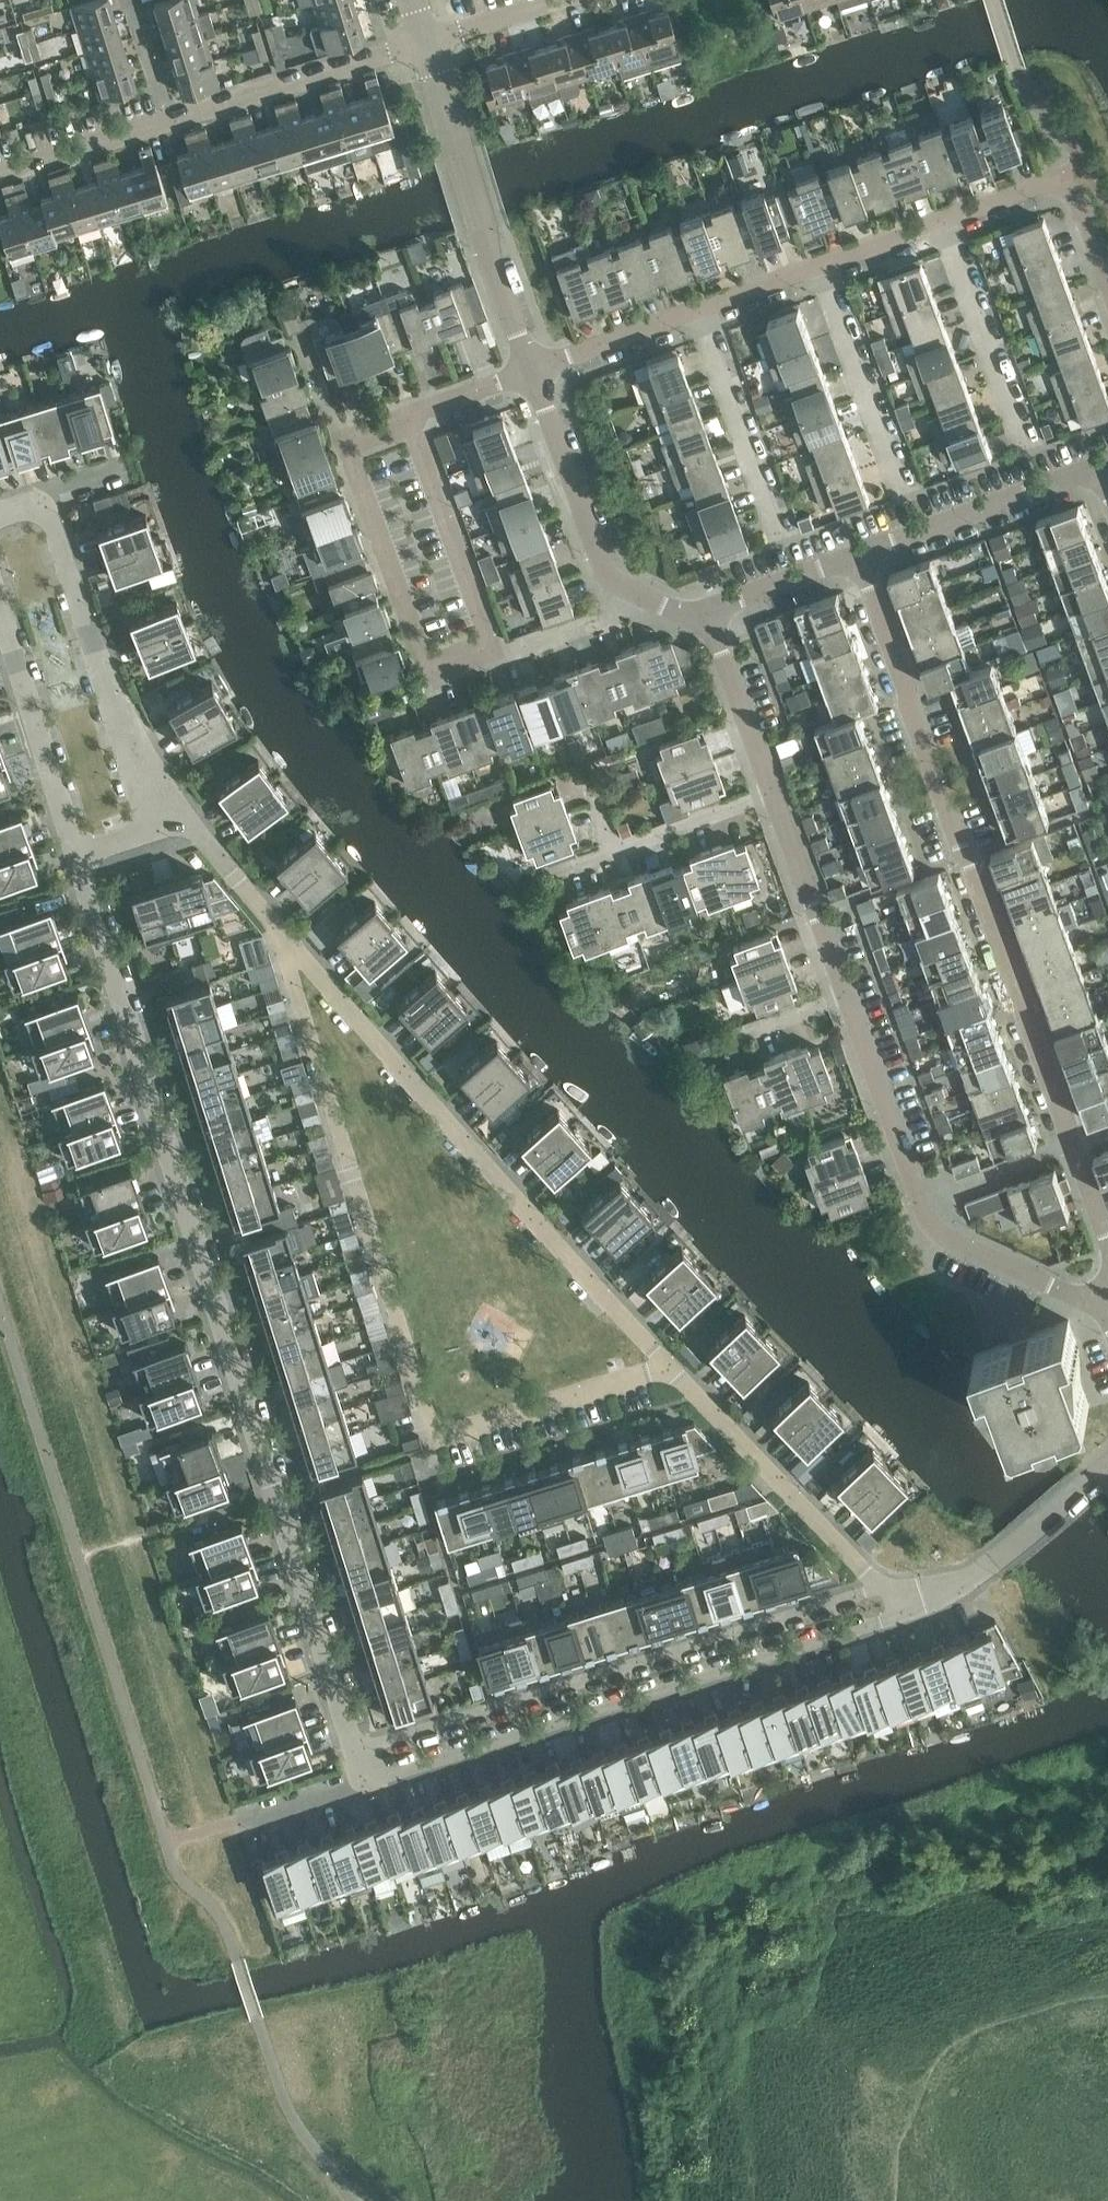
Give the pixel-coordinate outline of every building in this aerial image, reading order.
[(78,29),(115,17),(110,0),(87,0),(71,5),(78,29)] [(161,25),(198,14),(194,0),(160,0),(154,2),(161,25)] [(250,14),(257,11),(254,0),(245,0),(250,14)] [(257,11),(272,7),(270,0),(254,0),(257,11)] [(321,25),(358,14),(354,0),(323,0),(314,3),(321,25)] [(804,0),(770,0),(776,18),(807,8),(804,0)] [(807,8),(833,0),(804,0),(807,8)] [(51,3),(37,7),(39,15),(54,10),(51,3)] [(39,15),(37,7),(23,12),(25,19),(39,15)] [(649,9),(635,13),(652,68),(683,58),(668,9),(650,14),(649,9)] [(168,48),(205,36),(216,33),(209,11),(198,14),(161,25),(168,48)] [(607,28),(619,66),(622,77),(652,68),(635,13),(622,18),(623,23),(607,28)] [(358,14),(321,25),(328,49),(365,37),(358,14)] [(78,29),(85,51),(122,40),(115,17),(78,29)] [(265,27),(269,41),(276,39),(272,25),(265,27)] [(31,27),(24,30),(28,44),(36,42),(31,27)] [(252,31),(257,45),(264,43),(260,28),(252,31)] [(588,28),(575,32),(589,76),(619,66),(607,28),(590,33),(588,28)] [(16,32),(21,46),(28,44),(24,30),(16,32)] [(547,46),(561,94),(562,98),(576,93),(581,88),(578,79),(589,76),(575,32),(562,36),(563,41),(547,46)] [(168,48),(175,70),(212,59),(205,36),(168,48)] [(276,39),(269,41),(274,56),(281,53),(276,39)] [(85,51),(92,74),(129,62),(122,40),(85,51)] [(36,42),(28,44),(33,58),(40,56),(36,42)] [(264,43),(257,45),(261,60),(269,57),(264,43)] [(28,44),(21,46),(25,61),(33,58),(28,44)] [(515,51),(528,94),(531,104),(561,94),(547,46),(530,52),(528,46),(515,51)] [(489,107),(498,104),(528,94),(515,51),(501,55),(503,60),(486,65),(490,78),(481,80),(489,107)] [(212,59),(175,70),(182,94),(220,83),(212,59)] [(129,62),(92,74),(99,97),(137,86),(129,62)] [(40,74),(45,88),(52,86),(48,72),(40,74)] [(358,99),(371,140),(374,150),(410,139),(399,101),(386,105),(376,74),(365,78),(370,96),(358,99)] [(28,78),(33,92),(40,90),(35,75),(28,78)] [(341,85),(330,89),(348,147),(371,140),(358,99),(346,103),(341,85)] [(52,86),(45,88),(49,103),(57,100),(52,86)] [(325,110),(313,113),(329,164),(352,157),(348,147),(330,89),(320,92),(325,110)] [(40,90),(33,92),(37,107),(44,104),(40,90)] [(285,103),(303,161),(306,171),(329,164),(313,113),(301,117),(296,99),(285,103)] [(280,124),(268,127),(281,168),(303,161),(285,103),(275,106),(280,124)] [(982,119),(974,122),(973,122),(987,159),(1002,154),(1004,160),(1021,154),(1002,104),(980,113),(982,119)] [(251,113),(240,117),(258,175),(281,168),(268,127),(256,131),(251,113)] [(951,130),(943,133),(942,133),(956,171),(957,170),(971,165),(973,171),(990,165),(987,159),(973,122),(974,122),(972,116),(949,124),(951,130)] [(235,138),(223,141),(236,182),(258,175),(240,117),(230,120),(235,138)] [(206,127),(195,131),(213,189),(236,182),(223,141),(211,145),(206,127)] [(920,141),(912,144),(925,182),(926,182),(940,176),(943,182),(959,177),(957,170),(956,171),(942,133),(943,133),(941,127),(918,135),(920,141)] [(213,189),(195,131),(184,134),(190,152),(177,156),(178,160),(168,163),(180,204),(192,200),(191,196),(213,189)] [(890,152),(882,155),(881,156),(894,193),(895,193),(910,188),(912,194),(928,188),(926,182),(925,182),(912,144),(910,138),(887,146),(890,152)] [(144,166),(132,170),(145,210),(168,203),(150,145),(138,148),(144,166)] [(859,164),(851,167),(850,167),(864,204),(879,199),(881,205),(897,199),(895,193),(894,193),(881,156),(882,155),(879,149),(857,158),(859,164)] [(115,156),(104,159),(122,217),(145,210),(132,170),(120,173),(115,156)] [(99,180),(87,184),(100,224),(122,217),(104,159),(93,162),(99,180)] [(828,175),(820,178),(819,178),(833,216),(834,215),(848,210),(850,216),(867,210),(864,204),(850,167),(851,167),(849,161),(826,169),(828,175)] [(70,170),(59,173),(77,231),(100,224),(87,184),(75,187),(70,170)] [(819,178),(820,178),(818,172),(795,180),(797,186),(788,190),(801,227),(817,221),(820,227),(836,222),(834,215),(833,216),(819,178)] [(41,198),(42,203),(43,202),(54,238),(56,238),(77,231),(59,173),(48,176),(54,194),(41,198)] [(26,189),(15,192),(33,250),(57,243),(56,238),(54,238),(43,202),(42,203),(31,206),(26,189)] [(15,192),(5,195),(10,213),(0,216),(0,225),(10,257),(33,250),(15,192)] [(741,200),(743,206),(757,243),(756,244),(759,250),(775,244),(773,238),(789,232),(775,194),(766,198),(763,192),(741,200)] [(710,211),(712,217),(713,217),(726,255),(728,261),(744,255),(742,249),(756,244),(757,243),(743,206),(735,209),(733,203),(710,211)] [(679,222),(681,229),(682,228),(696,266),(695,266),(697,272),(713,266),(711,260),(726,255),(713,217),(712,217),(704,220),(702,214),(679,222)] [(1005,245),(1013,267),(1056,251),(1044,218),(1001,234),(1005,245)] [(648,234),(650,240),(651,240),(665,277),(664,277),(666,283),(683,278),(680,271),(695,266),(696,266),(682,228),(681,229),(673,232),(671,225),(648,234)] [(617,245),(620,251),(634,288),(633,289),(636,295),(652,289),(650,283),(664,277),(665,277),(651,240),(650,240),(642,243),(640,237),(617,245)] [(589,262),(587,256),(583,244),(551,255),(574,317),(590,311),(588,305),(603,300),(589,262)] [(609,248),(587,256),(589,262),(603,300),(605,306),(621,300),(619,294),(633,289),(634,288),(620,251),(612,254),(609,248)] [(1034,284),(1038,294),(1068,283),(1056,251),(1013,267),(1021,289),(1034,284)] [(882,289),(890,312),(934,296),(922,263),(892,274),(896,284),(882,289)] [(436,299),(427,302),(439,335),(448,332),(449,336),(460,332),(458,328),(487,317),(475,285),(465,289),(462,282),(433,293),(436,299)] [(1028,309),(1036,331),(1080,315),(1068,283),(1038,294),(1042,304),(1028,309)] [(402,289),(383,297),(402,349),(420,342),(421,346),(432,342),(430,338),(439,335),(427,302),(418,305),(416,299),(413,294),(409,290),(407,289),(402,289)] [(912,329),(916,339),(946,328),(934,296),(890,312),(898,334),(912,329)] [(362,326),(353,329),(365,362),(374,359),(375,363),(386,359),(384,355),(402,349),(383,297),(362,306),(360,308),(359,310),(359,312),(358,315),(359,320),(362,326)] [(365,362),(353,329),(344,332),(342,326),(339,322),(335,319),(329,317),(324,318),(317,320),(315,318),(312,316),(309,316),(306,316),(301,318),(297,308),(295,304),(292,302),(288,301),(285,302),(278,304),(288,332),(309,325),(327,376),(346,369),(347,373),(358,369),(356,365),(365,362)] [(760,334),(768,356),(812,340),(800,308),(770,318),(773,329),(760,334)] [(1058,348),(1061,358),(1091,347),(1080,315),(1036,331),(1044,353),(1058,348)] [(260,375),(263,384),(296,372),(293,363),(297,362),(293,351),(289,353),(282,334),(271,339),(266,327),(253,332),(247,334),(243,337),(241,340),(240,341),(253,378),(260,375)] [(906,354),(914,376),(957,360),(946,328),(916,339),(919,349),(906,354)] [(790,373),(793,383),(823,372),(812,340),(768,356),(776,378),(790,373)] [(1051,373),(1059,395),(1103,379),(1091,347),(1061,358),(1065,368),(1051,373)] [(638,379),(646,401),(689,385),(677,352),(647,363),(651,374),(638,379)] [(1018,361),(1022,372),(1034,367),(1030,357),(1018,361)] [(935,393),(939,403),(969,392),(957,360),(914,376),(922,398),(935,393)] [(260,395),(270,423),(309,409),(303,391),(307,390),(303,379),(299,381),(296,372),(263,384),(266,393),(260,395)] [(783,398),(791,420),(835,404),(823,372),(793,383),(797,393),(783,398)] [(1059,395),(1068,417),(1070,417),(1073,425),(1084,421),(1085,423),(1107,415),(1107,393),(1103,379),(1059,395)] [(100,384),(67,394),(83,444),(102,439),(102,437),(101,437),(99,432),(111,428),(111,430),(114,429),(106,404),(116,401),(110,381),(100,385),(100,384)] [(667,418),(671,428),(701,417),(689,385),(646,401),(654,423),(667,418)] [(929,418),(937,440),(981,424),(969,392),(939,403),(942,413),(929,418)] [(67,394),(36,404),(51,454),(71,448),(70,447),(68,441),(79,438),(81,445),(83,444),(67,394)] [(36,404),(5,414),(20,464),(39,458),(39,457),(38,457),(37,451),(48,448),(50,455),(51,454),(36,404)] [(813,437),(817,447),(847,437),(835,404),(791,420),(799,442),(813,437)] [(287,449),(290,458),(323,446),(319,437),(324,436),(320,425),(316,427),(309,409),(270,423),(280,451),(287,449)] [(0,415),(0,470),(8,468),(8,466),(7,467),(5,461),(17,457),(19,464),(20,464),(5,414),(0,415)] [(463,442),(471,465),(514,449),(502,416),(472,427),(476,437),(463,442)] [(661,443),(669,465),(712,449),(701,417),(671,428),(674,438),(661,443)] [(1042,425),(1046,437),(1054,434),(1050,422),(1042,425)] [(981,424),(937,440),(945,462),(959,457),(962,468),(993,457),(981,424)] [(438,433),(445,456),(456,453),(449,430),(438,433)] [(807,462),(815,484),(858,469),(847,437),(817,447),(820,457),(807,462)] [(287,469),(297,497),(336,483),(330,465),(334,464),(330,453),(326,455),(323,446),(290,458),(293,467),(287,469)] [(492,482),(496,492),(526,481),(514,449),(471,465),(479,487),(492,482)] [(690,482),(694,492),(724,481),(712,449),(669,465),(677,487),(690,482)] [(858,469),(815,484),(823,507),(836,502),(840,512),(870,501),(858,469)] [(486,507),(494,529),(538,513),(526,481),(496,492),(500,502),(486,507)] [(681,497),(692,529),(736,513),(724,481),(694,492),(681,497)] [(314,523),(317,532),(350,520),(346,511),(350,510),(347,499),(343,501),(336,483),(297,497),(307,525),(314,523)] [(109,494),(93,499),(96,509),(112,504),(109,494)] [(1038,520),(1046,543),(1088,528),(1080,504),(1038,520)] [(516,546),(519,556),(549,545),(538,513),(494,529),(502,551),(516,546)] [(736,513),(692,529),(700,551),(714,546),(718,557),(748,546),(736,513)] [(99,534),(107,554),(152,538),(145,517),(147,517),(146,514),(98,531),(99,534)] [(798,519),(803,531),(815,527),(811,514),(798,519)] [(314,575),(324,571),(363,557),(357,539),(361,538),(357,527),(353,529),(350,520),(317,532),(307,536),(310,545),(304,547),(314,575)] [(1046,543),(1054,565),(1096,550),(1088,528),(1046,543)] [(152,538),(107,554),(114,575),(113,576),(114,578),(162,561),(162,558),(160,559),(152,538)] [(509,571),(517,593),(561,577),(549,545),(519,556),(523,566),(509,571)] [(490,579),(503,574),(493,549),(480,554),(490,579)] [(1054,565),(1062,587),(1104,572),(1096,550),(1054,565)] [(340,597),(344,606),(376,594),(373,585),(377,584),(374,573),(369,575),(363,557),(324,571),(334,599),(340,597)] [(890,574),(898,597),(940,582),(932,558),(890,574)] [(1070,609),(1107,596),(1107,582),(1104,572),(1062,587),(1070,609)] [(561,577),(517,593),(525,615),(539,610),(543,621),(573,610),(561,577)] [(1009,583),(1016,602),(1028,597),(1021,579),(1009,583)] [(898,597),(906,619),(948,604),(940,582),(898,597)] [(796,608),(805,631),(847,616),(838,592),(796,608)] [(341,617),(351,645),(390,631),(383,613),(388,612),(384,601),(380,603),(376,594),(344,606),(347,615),(341,617)] [(1079,632),(1107,621),(1107,596),(1070,609),(1079,632)] [(131,621),(139,642),(184,624),(176,603),(177,603),(176,600),(129,619),(130,622),(131,621)] [(906,619),(914,641),(956,626),(948,604),(906,619)] [(805,631),(813,653),(855,638),(847,616),(805,631)] [(755,625),(763,646),(776,642),(768,620),(755,625)] [(923,663),(964,648),(977,644),(969,621),(956,626),(914,641),(923,663)] [(1087,654),(1107,646),(1107,621),(1079,632),(1087,654)] [(184,624),(139,642),(148,663),(147,663),(148,665),(195,646),(194,644),(192,645),(184,624)] [(390,631),(351,645),(361,673),(367,671),(371,681),(404,669),(400,659),(404,658),(400,647),(396,649),(390,631)] [(785,638),(776,642),(763,646),(768,659),(790,651),(785,638)] [(813,653),(821,675),(863,660),(855,638),(813,653)] [(652,639),(637,645),(655,695),(677,687),(675,681),(684,677),(671,640),(655,646),(652,639)] [(624,657),(608,663),(622,700),(631,697),(633,703),(655,695),(637,645),(621,651),(624,657)] [(1095,676),(1107,672),(1107,646),(1087,654),(1095,676)] [(931,687),(951,679),(951,678),(973,671),(972,670),(964,648),(923,663),(931,687)] [(821,675),(829,698),(871,682),(863,660),(821,675)] [(591,662),(575,668),(594,717),(615,709),(613,703),(622,700),(608,663),(593,668),(591,662)] [(951,678),(951,679),(959,701),(1001,685),(993,662),(972,670),(973,671),(951,678)] [(778,666),(783,686),(793,683),(788,664),(778,666)] [(562,679),(547,685),(560,722),(569,719),(571,725),(594,717),(575,668),(560,673),(562,679)] [(1103,699),(1107,697),(1107,672),(1095,676),(1103,699)] [(170,709),(181,728),(223,704),(212,685),(213,684),(212,682),(168,707),(169,709),(170,709)] [(829,698),(837,719),(837,720),(859,712),(859,713),(879,705),(871,682),(829,698)] [(529,684),(514,690),(532,740),(554,732),(552,726),(560,722),(547,685),(531,691),(529,684)] [(959,701),(967,723),(1009,708),(1001,685),(959,701)] [(500,702),(485,707),(499,745),(507,742),(510,748),(532,740),(514,690),(498,696),(500,702)] [(371,703),(377,718),(390,713),(384,698),(371,703)] [(223,704),(181,728),(192,748),(191,748),(192,750),(237,725),(235,723),(234,724),(223,704)] [(468,707),(452,712),(470,762),(492,754),(490,748),(499,745),(485,707),(470,713),(468,707)] [(967,723),(976,745),(1017,730),(1009,708),(967,723)] [(439,724),(423,730),(437,767),(446,764),(448,770),(470,762),(452,712),(437,718),(439,724)] [(816,727),(825,750),(867,735),(859,713),(859,712),(837,720),(837,719),(816,727)] [(639,720),(643,738),(668,732),(664,714),(639,720)] [(437,767),(423,730),(408,735),(406,729),(382,738),(394,774),(403,771),(408,785),(431,777),(428,770),(437,767)] [(656,754),(664,776),(714,758),(708,743),(702,745),(696,729),(659,742),(662,752),(656,754)] [(976,745),(984,767),(1026,752),(1017,730),(976,745)] [(572,736),(578,756),(588,753),(581,733),(572,736)] [(825,750),(833,772),(875,757),(867,735),(825,750)] [(984,767),(992,789),(1034,774),(1026,752),(984,767)] [(833,772),(841,794),(883,779),(875,757),(833,772)] [(219,790),(233,808),(271,779),(258,761),(260,760),(258,758),(217,789),(219,791),(219,790)] [(714,758),(664,776),(672,797),(659,802),(666,821),(689,812),(686,804),(719,792),(713,776),(719,774),(714,758)] [(0,760),(0,788),(10,784),(1,760),(0,760)] [(992,789),(1000,812),(1042,796),(1034,774),(992,789)] [(271,779),(233,808),(246,826),(245,827),(247,829),(288,798),(286,796),(285,797),(271,779)] [(841,794),(849,816),(891,801),(883,779),(841,794)] [(510,808),(518,830),(567,811),(562,796),(556,798),(550,782),(512,796),(516,805),(510,808)] [(1042,796),(1000,812),(1008,835),(1050,819),(1042,796)] [(849,816),(857,839),(899,823),(891,801),(849,816)] [(567,811),(518,830),(526,852),(532,849),(535,859),(544,856),(547,863),(575,853),(567,829),(573,827),(567,811)] [(28,847),(24,835),(28,833),(21,813),(2,820),(1,818),(0,818),(1,821),(0,821),(0,857),(28,847)] [(803,817),(809,831),(819,828),(814,813),(803,817)] [(857,839),(865,861),(907,845),(899,823),(857,839)] [(1084,831),(1088,844),(1099,840),(1094,827),(1084,831)] [(278,865),(293,881),(329,850),(315,833),(316,832),(314,830),(276,863),(277,865),(278,865)] [(1000,876),(1042,861),(1054,856),(1046,833),(992,853),(1000,876)] [(812,841),(816,851),(830,846),(826,836),(812,841)] [(1099,840),(1088,844),(1093,856),(1103,852),(1099,840)] [(727,843),(711,848),(729,898),(731,897),(735,908),(752,902),(748,891),(751,890),(749,884),(759,880),(745,843),(729,849),(727,843)] [(907,845),(865,861),(874,884),(916,869),(907,845)] [(0,857),(0,885),(37,871),(28,847),(0,857)] [(698,860),(682,866),(696,903),(705,900),(707,906),(729,898),(711,848),(695,854),(698,860)] [(329,850),(293,881),(307,898),(306,899),(308,901),(347,868),(345,866),(344,867),(329,850)] [(1000,876),(1008,898),(1050,883),(1042,861),(1000,876)] [(665,865),(649,871),(668,921),(690,913),(687,907),(696,903),(682,866),(667,871),(665,865)] [(636,883),(621,888),(635,926),(643,923),(646,929),(668,921),(649,871),(634,877),(636,883)] [(202,872),(178,880),(191,923),(215,916),(210,899),(228,894),(229,895),(230,894),(214,874),(213,875),(214,876),(204,879),(202,872)] [(898,887),(907,910),(949,895),(940,872),(898,887)] [(178,880),(155,887),(172,939),(194,932),(191,923),(178,880)] [(829,889),(833,899),(848,894),(844,883),(829,889)] [(1008,898),(1016,920),(1058,905),(1050,883),(1008,898)] [(172,939),(155,887),(132,894),(148,946),(172,939)] [(603,888),(588,893),(606,943),(628,935),(629,938),(638,935),(635,926),(621,888),(606,894),(603,888)] [(606,943),(588,893),(572,899),(575,905),(559,911),(572,949),(582,945),(584,951),(606,943)] [(907,910),(915,932),(957,917),(949,895),(907,910)] [(858,903),(866,923),(877,919),(870,899),(858,903)] [(338,935),(353,952),(389,920),(375,903),(376,902),(374,900),(336,933),(338,935)] [(1024,943),(1066,927),(1079,923),(1071,901),(1058,905),(1016,920),(1024,943)] [(22,917),(18,904),(0,910),(0,924),(22,917)] [(4,960),(57,941),(53,929),(57,928),(50,908),(31,915),(30,912),(29,912),(30,915),(0,926),(0,935),(8,957),(4,959),(4,960)] [(915,932),(923,954),(965,939),(957,917),(915,932)] [(389,920),(353,952),(367,968),(366,969),(368,971),(407,938),(405,936),(404,937),(389,920)] [(1024,943),(1033,965),(1074,949),(1066,927),(1024,943)] [(730,958),(738,980),(788,961),(784,950),(778,952),(770,932),(733,946),(736,955),(730,958)] [(239,941),(245,958),(268,951),(263,934),(239,941)] [(923,954),(931,977),(973,961),(965,939),(923,954)] [(57,941),(4,960),(13,985),(28,980),(29,982),(30,982),(29,979),(66,966),(57,941)] [(874,948),(882,970),(892,966),(884,944),(874,948)] [(1033,965),(1041,987),(1083,972),(1074,949),(1033,965)] [(245,958),(248,968),(272,961),(269,951),(268,951),(245,958)] [(207,976),(203,961),(191,964),(196,980),(207,976)] [(252,982),(259,980),(276,974),(272,961),(248,968),(252,982)] [(788,961),(738,980),(722,986),(730,1008),(752,999),(756,1009),(793,995),(787,979),(794,977),(788,961)] [(931,977),(939,999),(981,983),(973,961),(931,977)] [(399,1005),(414,1021),(450,989),(436,973),(437,972),(435,969),(397,1003),(399,1005)] [(181,970),(161,976),(144,981),(148,992),(184,981),(181,970)] [(1041,987),(1049,1009),(1091,994),(1083,972),(1041,987)] [(276,974),(259,980),(262,990),(279,984),(276,974)] [(165,994),(173,1018),(216,1004),(209,980),(165,994)] [(939,999),(947,1021),(989,1006),(981,983),(939,999)] [(450,989),(414,1021),(429,1038),(428,1039),(430,1041),(468,1007),(466,1005),(465,1006),(450,989)] [(1049,1009),(1057,1032),(1099,1016),(1091,994),(1049,1009)] [(31,1046),(31,1047),(84,1028),(80,1016),(84,1014),(77,995),(58,1002),(57,999),(56,999),(57,1002),(24,1014),(24,1015),(25,1015),(35,1044),(31,1046)] [(286,1007),(283,997),(266,1002),(269,1012),(286,1007)] [(910,1010),(907,1001),(895,1006),(898,1014),(910,1010)] [(173,1018),(180,1040),(223,1027),(216,1004),(173,1018)] [(947,1021),(955,1044),(997,1028),(989,1006),(947,1021)] [(1057,1032),(1065,1054),(1107,1039),(1099,1016),(1057,1032)] [(293,1030),(290,1020),(273,1025),(276,1035),(293,1030)] [(180,1040),(187,1063),(230,1050),(223,1027),(180,1040)] [(84,1028),(31,1047),(40,1072),(55,1066),(56,1069),(57,1069),(56,1066),(93,1053),(84,1028)] [(955,1044),(964,1066),(1005,1050),(997,1028),(955,1044)] [(924,1054),(916,1034),(906,1038),(914,1058),(924,1054)] [(461,1074),(475,1091),(512,1059),(497,1042),(498,1041),(496,1039),(458,1073),(460,1075),(461,1074)] [(1073,1076),(1107,1063),(1107,1041),(1107,1039),(1065,1054),(1073,1076)] [(300,1052),(297,1042),(280,1047),(283,1057),(300,1052)] [(801,1046),(785,1052),(803,1101),(825,1093),(823,1087),(833,1084),(819,1046),(803,1052),(801,1046)] [(187,1063),(194,1086),(237,1072),(230,1050),(187,1063)] [(964,1066),(972,1088),(1013,1073),(1005,1050),(964,1066)] [(772,1064),(756,1069),(770,1106),(779,1103),(781,1109),(803,1101),(785,1052),(769,1057),(772,1064)] [(512,1059),(475,1091),(490,1108),(489,1108),(491,1110),(529,1076),(528,1074),(526,1075),(512,1059)] [(307,1075),(303,1060),(282,1067),(286,1081),(307,1075)] [(1081,1098),(1107,1089),(1107,1063),(1073,1076),(1081,1098)] [(770,1106),(756,1069),(741,1075),(739,1068),(723,1074),(741,1124),(764,1116),(762,1110),(770,1106)] [(935,1076),(932,1068),(919,1073),(922,1081),(935,1076)] [(194,1086),(201,1108),(244,1095),(237,1072),(194,1086)] [(972,1088),(980,1110),(1022,1095),(1013,1073),(972,1088)] [(58,1133),(58,1134),(111,1115),(107,1103),(111,1101),(104,1082),(85,1088),(84,1086),(83,1086),(84,1089),(51,1101),(51,1102),(52,1102),(62,1131),(58,1133)] [(314,1098),(311,1088),(294,1093),(298,1103),(314,1098)] [(942,1098),(939,1088),(926,1092),(930,1103),(942,1098)] [(1081,1098),(1090,1121),(1107,1115),(1107,1089),(1081,1098)] [(16,1099),(20,1112),(28,1109),(31,1103),(28,1095),(16,1099)] [(201,1108),(208,1131),(251,1117),(244,1095),(201,1108)] [(980,1110),(988,1132),(1030,1117),(1022,1095),(980,1110)] [(933,1111),(938,1125),(951,1121),(945,1106),(933,1111)] [(522,1144),(537,1160),(573,1128),(558,1111),(560,1110),(558,1108),(520,1142),(521,1144),(522,1144)] [(321,1120),(318,1110),(301,1116),(305,1126),(321,1120)] [(215,1153),(258,1140),(271,1136),(264,1113),(251,1117),(208,1131),(215,1153)] [(111,1115),(58,1134),(67,1159),(82,1153),(83,1156),(84,1156),(83,1153),(120,1139),(111,1115)] [(1030,1117),(988,1132),(997,1155),(1038,1140),(1030,1117)] [(951,1121),(938,1125),(941,1133),(954,1129),(951,1121)] [(573,1128),(537,1160),(552,1177),(551,1177),(553,1179),(591,1145),(589,1143),(588,1145),(573,1128)] [(328,1143),(325,1133),(308,1138),(312,1148),(328,1143)] [(804,1161),(812,1183),(862,1165),(856,1149),(850,1151),(844,1135),(807,1149),(810,1158),(804,1161)] [(215,1153),(222,1176),(265,1162),(258,1140),(215,1153)] [(1095,1154),(1107,1191),(1107,1150),(1095,1154)] [(315,1161),(319,1171),(335,1166),(332,1155),(315,1161)] [(982,1168),(977,1155),(953,1164),(957,1177),(982,1168)] [(222,1176),(229,1198),(272,1185),(265,1162),(222,1176)] [(584,1213),(599,1229),(635,1197),(620,1180),(621,1179),(620,1178),(624,1174),(614,1164),(596,1180),(605,1190),(581,1211),(583,1213),(584,1213)] [(862,1165),(812,1183),(820,1205),(826,1203),(830,1212),(867,1198),(862,1182),(868,1180),(862,1165)] [(85,1220),(85,1221),(138,1202),(134,1190),(138,1188),(131,1169),(112,1175),(111,1173),(110,1173),(111,1176),(78,1188),(78,1189),(79,1189),(89,1218),(85,1220)] [(1055,1169),(1032,1177),(1047,1219),(1071,1211),(1064,1192),(1071,1190),(1067,1177),(1059,1180),(1055,1169)] [(1047,1219),(1032,1177),(966,1202),(971,1218),(1015,1202),(1024,1228),(1047,1219)] [(285,1227),(298,1223),(292,1204),(279,1208),(272,1185),(229,1198),(236,1222),(250,1218),(254,1231),(279,1223),(281,1228),(285,1227)] [(568,1197),(575,1205),(585,1196),(578,1188),(568,1197)] [(348,1207),(345,1197),(328,1202),(332,1212),(348,1207)] [(635,1197),(599,1229),(614,1246),(613,1246),(615,1248),(653,1214),(651,1212),(650,1213),(635,1197)] [(138,1202),(85,1221),(94,1246),(109,1240),(110,1243),(111,1243),(110,1240),(147,1226),(138,1202)] [(356,1231),(353,1221),(336,1226),(339,1236),(356,1231)] [(899,1226),(888,1230),(894,1246),(905,1243),(899,1226)] [(293,1251),(285,1227),(281,1228),(242,1240),(249,1264),(293,1251)] [(363,1253),(359,1243),(343,1249),(346,1259),(363,1253)] [(647,1282),(662,1298),(697,1265),(682,1249),(683,1247),(681,1245),(644,1280),(646,1282),(647,1282)] [(249,1264),(256,1287),(300,1273),(293,1251),(249,1264)] [(112,1307),(112,1308),(165,1289),(161,1277),(165,1275),(158,1255),(139,1262),(138,1260),(137,1260),(138,1263),(105,1275),(105,1276),(106,1276),(116,1305),(112,1307)] [(697,1265),(662,1298),(677,1314),(676,1315),(678,1317),(715,1282),(714,1280),(712,1281),(697,1265)] [(370,1276),(366,1266),(350,1271),(353,1281),(370,1276)] [(256,1287),(263,1309),(307,1296),(300,1273),(256,1287)] [(377,1298),(373,1288),(357,1294),(360,1304),(377,1298)] [(165,1289),(112,1308),(121,1332),(136,1327),(137,1330),(138,1329),(137,1327),(174,1313),(165,1289)] [(263,1309),(270,1332),(314,1318),(307,1296),(263,1309)] [(384,1321),(381,1311),(364,1317),(367,1327),(384,1321)] [(710,1349),(725,1366),(760,1332),(745,1316),(746,1315),(744,1313),(707,1348),(709,1350),(710,1349)] [(270,1332),(277,1354),(321,1341),(314,1318),(270,1332)] [(1014,1433),(1018,1435),(1088,1410),(1090,1405),(1068,1346),(1077,1343),(1069,1319),(1030,1334),(1028,1328),(1011,1334),(1013,1340),(987,1349),(974,1354),(983,1377),(992,1374),(1014,1433)] [(760,1332),(725,1366),(741,1382),(740,1382),(742,1384),(779,1349),(777,1347),(776,1348),(760,1332)] [(391,1344),(388,1334),(371,1339),(374,1349),(391,1344)] [(277,1354),(284,1377),(328,1363),(321,1341),(277,1354)] [(139,1393),(139,1395),(192,1376),(188,1363),(192,1362),(185,1342),(166,1349),(165,1346),(164,1347),(165,1349),(132,1362),(132,1363),(133,1363),(143,1392),(139,1393)] [(398,1367),(395,1357),(378,1362),(381,1372),(398,1367)] [(284,1377),(291,1400),(335,1386),(328,1363),(284,1377)] [(192,1376),(139,1395),(148,1419),(163,1414),(164,1416),(165,1416),(164,1414),(201,1400),(192,1376)] [(405,1389),(402,1379),(385,1384),(388,1394),(405,1389)] [(774,1417),(789,1433),(824,1399),(809,1383),(810,1382),(808,1380),(771,1415),(773,1417),(774,1417)] [(291,1400),(298,1422),(342,1409),(335,1386),(291,1400)] [(107,1392),(111,1403),(120,1400),(116,1389),(107,1392)] [(824,1399),(789,1433),(804,1449),(806,1451),(843,1416),(841,1414),(839,1415),(824,1399)] [(412,1412),(409,1402),(392,1407),(395,1417),(412,1412)] [(298,1422),(305,1445),(349,1431),(342,1409),(298,1422)] [(685,1423),(661,1431),(674,1473),(698,1466),(694,1453),(715,1446),(716,1445),(694,1422),(693,1423),(693,1424),(686,1426),(685,1423)] [(137,1430),(139,1438),(151,1434),(148,1427),(137,1430)] [(165,1480),(166,1482),(219,1463),(215,1450),(219,1449),(212,1429),(193,1436),(192,1433),(191,1434),(192,1436),(152,1451),(163,1481),(165,1480)] [(349,1431),(305,1445),(313,1469),(356,1455),(349,1431)] [(661,1431),(639,1438),(652,1480),(674,1473),(661,1431)] [(419,1435),(402,1440),(405,1450),(422,1445),(419,1435)] [(639,1438),(616,1445),(629,1487),(652,1480),(639,1438)] [(122,1444),(125,1454),(138,1450),(135,1440),(122,1444)] [(616,1445),(593,1452),(606,1494),(629,1487),(616,1445)] [(804,1476),(828,1456),(819,1445),(795,1464),(804,1476)] [(838,1484),(853,1500),(888,1466),(873,1450),(874,1449),(872,1447),(835,1482),(837,1484),(838,1484)] [(593,1452),(570,1459),(584,1501),(606,1494),(593,1452)] [(416,1474),(411,1458),(400,1461),(405,1477),(416,1474)] [(570,1459),(548,1466),(561,1508),(584,1501),(570,1459)] [(219,1463),(166,1482),(175,1506),(190,1501),(191,1503),(192,1503),(191,1500),(228,1487),(219,1463)] [(548,1466),(525,1473),(538,1515),(561,1508),(548,1466)] [(888,1466),(853,1500),(868,1516),(870,1518),(906,1483),(905,1481),(903,1482),(888,1466)] [(318,1487),(326,1511),(369,1497),(362,1473),(318,1487)] [(525,1473),(503,1480),(516,1522),(538,1515),(525,1473)] [(503,1480),(480,1487),(493,1529),(516,1522),(503,1480)] [(480,1487),(458,1494),(471,1536),(493,1529),(480,1487)] [(707,1495),(711,1508),(738,1500),(734,1487),(707,1495)] [(410,1492),(414,1507),(426,1504),(421,1489),(410,1492)] [(471,1536),(458,1494),(434,1502),(447,1544),(471,1536)] [(326,1511),(333,1533),(376,1520),(369,1497),(326,1511)] [(767,1497),(757,1501),(761,1514),(778,1509),(779,1509),(768,1497),(767,1497)] [(761,1514),(757,1501),(746,1504),(750,1518),(761,1514)] [(426,1504),(414,1507),(419,1522),(430,1519),(426,1504)] [(676,1507),(662,1512),(664,1518),(665,1522),(680,1518),(676,1507)] [(727,1510),(712,1515),(715,1525),(730,1521),(727,1510)] [(664,1518),(662,1512),(647,1516),(650,1527),(665,1522),(664,1518)] [(715,1525),(712,1515),(697,1519),(701,1530),(715,1525)] [(333,1533),(340,1556),(383,1542),(376,1520),(333,1533)] [(195,1575),(195,1577),(249,1557),(244,1545),(249,1544),(241,1524),(222,1531),(221,1528),(221,1529),(222,1531),(188,1543),(189,1545),(189,1544),(199,1574),(195,1575)] [(681,1524),(667,1529),(670,1539),(685,1535),(681,1524)] [(632,1525),(617,1529),(620,1540),(635,1535),(632,1525)] [(603,1534),(606,1544),(620,1540),(617,1529),(603,1534)] [(670,1539),(667,1529),(652,1533),(655,1544),(670,1539)] [(424,1537),(429,1553),(440,1549),(435,1534),(424,1537)] [(635,1535),(620,1540),(624,1550),(638,1545),(635,1535)] [(586,1536),(571,1540),(574,1551),(589,1546),(586,1536)] [(574,1551),(571,1540),(556,1545),(559,1555),(574,1551)] [(620,1540),(606,1544),(609,1555),(624,1550),(620,1540)] [(340,1556),(347,1578),(390,1565),(383,1542),(340,1556)] [(795,1544),(773,1551),(786,1593),(808,1586),(795,1544)] [(796,1544),(795,1544),(808,1586),(810,1586),(809,1583),(838,1574),(838,1575),(839,1574),(817,1551),(816,1552),(800,1557),(796,1544)] [(440,1549),(429,1553),(421,1555),(426,1570),(444,1564),(440,1549)] [(540,1550),(526,1554),(529,1565),(544,1560),(540,1550)] [(773,1551),(750,1558),(763,1600),(786,1593),(773,1551)] [(591,1552),(576,1557),(579,1567),(594,1563),(591,1552)] [(529,1565),(526,1554),(511,1559),(514,1569),(529,1565)] [(249,1557),(195,1577),(204,1601),(219,1596),(220,1598),(221,1598),(220,1595),(257,1582),(249,1557)] [(579,1567),(576,1557),(561,1561),(565,1572),(579,1567)] [(750,1558),(728,1565),(741,1607),(763,1600),(750,1558)] [(495,1564),(481,1568),(484,1579),(499,1574),(495,1564)] [(347,1578),(354,1601),(397,1587),(390,1565),(347,1578)] [(728,1565),(705,1572),(718,1614),(741,1607),(728,1565)] [(546,1566),(531,1571),(534,1581),(549,1577),(546,1566)] [(484,1579),(481,1568),(466,1573),(469,1583),(484,1579)] [(534,1581),(531,1571),(516,1575),(520,1586),(534,1581)] [(705,1572),(683,1579),(696,1621),(718,1614),(705,1572)] [(683,1579),(660,1586),(673,1628),(696,1621),(683,1579)] [(438,1583),(443,1598),(454,1595),(449,1580),(438,1583)] [(501,1580),(486,1585),(489,1595),(504,1591),(501,1580)] [(489,1595),(486,1585),(471,1589),(475,1600),(489,1595)] [(660,1586),(637,1593),(650,1636),(673,1628),(660,1586)] [(354,1601),(361,1623),(404,1610),(397,1587),(354,1601)] [(637,1593),(614,1600),(627,1643),(650,1636),(637,1593)] [(454,1595),(443,1598),(447,1613),(458,1610),(454,1595)] [(614,1600),(592,1607),(605,1650),(627,1643),(614,1600)] [(592,1607),(569,1615),(582,1657),(605,1650),(592,1607)] [(361,1623),(368,1646),(411,1632),(404,1610),(361,1623)] [(222,1662),(222,1663),(276,1644),(271,1632),(276,1630),(268,1611),(249,1618),(248,1615),(249,1618),(215,1630),(216,1631),(226,1660),(222,1662)] [(569,1615),(547,1621),(560,1664),(582,1657),(569,1615)] [(977,1636),(967,1639),(982,1685),(1004,1678),(1000,1667),(1017,1661),(1018,1664),(1019,1663),(995,1619),(994,1619),(995,1621),(975,1630),(977,1636)] [(547,1621),(524,1628),(537,1671),(560,1664),(547,1621)] [(452,1628),(457,1643),(468,1640),(463,1625),(452,1628)] [(524,1628),(502,1635),(515,1678),(537,1671),(524,1628)] [(368,1646),(375,1668),(418,1655),(411,1632),(368,1646)] [(955,1643),(944,1647),(960,1693),(982,1685),(967,1639),(964,1632),(953,1637),(955,1643)] [(515,1678),(502,1635),(478,1643),(491,1685),(515,1678)] [(932,1650),(922,1654),(937,1700),(960,1693),(944,1647),(942,1639),(931,1645),(932,1650)] [(468,1640),(457,1643),(461,1658),(472,1655),(468,1640)] [(276,1644),(222,1663),(231,1688),(246,1682),(247,1685),(248,1685),(247,1682),(284,1669),(276,1644)] [(910,1658),(900,1661),(915,1707),(937,1700),(922,1654),(920,1647),(908,1652),(910,1658)] [(888,1665),(877,1669),(893,1715),(915,1707),(900,1661),(897,1654),(886,1660),(888,1665)] [(375,1668),(382,1691),(425,1677),(418,1655),(375,1668)] [(865,1673),(855,1676),(870,1722),(893,1715),(877,1669),(875,1662),(863,1667),(865,1673)] [(841,1677),(831,1681),(846,1727),(867,1720),(868,1723),(870,1722),(855,1676),(851,1666),(839,1672),(841,1677)] [(819,1685),(808,1688),(824,1734),(846,1727),(831,1681),(828,1674),(817,1679),(819,1685)] [(425,1677),(382,1691),(389,1715),(399,1712),(402,1721),(440,1710),(436,1700),(433,1701),(425,1677)] [(1021,1688),(1023,1695),(1035,1691),(1031,1679),(1023,1682),(1021,1688)] [(485,1696),(480,1680),(469,1683),(474,1700),(485,1696)] [(796,1692),(786,1696),(801,1742),(824,1734),(808,1688),(806,1681),(795,1687),(796,1692)] [(774,1700),(764,1703),(779,1749),(801,1742),(786,1696),(784,1689),(772,1694),(774,1700)] [(752,1707),(741,1711),(757,1757),(779,1749),(764,1703),(761,1696),(750,1702),(752,1707)] [(249,1749),(249,1750),(303,1731),(298,1719),(302,1717),(295,1698),(276,1705),(275,1702),(274,1702),(275,1705),(242,1717),(243,1718),(253,1747),(249,1749)] [(729,1715),(719,1718),(734,1764),(757,1757),(741,1711),(739,1704),(727,1709),(729,1715)] [(705,1719),(695,1723),(710,1769),(730,1762),(732,1765),(734,1764),(719,1718),(715,1708),(703,1714),(705,1719)] [(683,1727),(672,1730),(688,1776),(710,1769),(695,1723),(692,1716),(681,1721),(683,1727)] [(660,1734),(650,1738),(665,1784),(688,1776),(672,1730),(670,1723),(659,1729),(660,1734)] [(303,1731),(249,1750),(258,1775),(273,1769),(274,1772),(275,1772),(274,1769),(311,1756),(303,1731)] [(638,1742),(628,1745),(643,1791),(665,1784),(650,1738),(648,1731),(636,1736),(638,1742)] [(616,1749),(605,1753),(621,1799),(620,1799),(624,1811),(647,1804),(643,1791),(628,1745),(625,1738),(614,1744),(616,1749)] [(593,1757),(583,1760),(598,1806),(619,1799),(620,1799),(621,1799),(605,1753),(603,1746),(591,1751),(593,1757)] [(571,1764),(561,1768),(576,1814),(598,1806),(583,1760),(581,1753),(569,1759),(571,1764)] [(547,1769),(536,1772),(552,1818),(550,1819),(552,1824),(556,1828),(562,1829),(570,1826),(575,1821),(573,1815),(576,1814),(561,1768),(557,1757),(545,1763),(547,1769)] [(524,1776),(514,1780),(529,1826),(550,1819),(552,1818),(536,1772),(534,1765),(523,1771),(524,1776)] [(502,1784),(492,1787),(507,1833),(529,1826),(514,1780),(512,1773),(500,1778),(502,1784)] [(480,1791),(469,1795),(485,1841),(507,1833),(492,1787),(489,1780),(478,1785),(480,1791)] [(457,1798),(447,1802),(462,1848),(485,1841),(469,1795),(467,1788),(455,1793),(457,1798)] [(435,1806),(425,1810),(440,1856),(462,1848),(447,1802),(445,1795),(433,1800),(435,1806)] [(413,1814),(402,1817),(417,1863),(416,1864),(419,1874),(443,1866),(440,1856),(425,1810),(422,1802),(411,1808),(413,1814)] [(388,1818),(378,1822),(393,1868),(414,1861),(415,1864),(416,1864),(417,1863),(402,1817),(399,1807),(387,1812),(388,1818)] [(366,1825),(356,1829),(371,1875),(383,1871),(393,1868),(378,1822),(376,1815),(364,1820),(366,1825)] [(344,1833),(333,1837),(349,1883),(371,1875),(356,1829),(353,1822),(342,1827),(344,1833)] [(321,1840),(311,1844),(326,1890),(349,1883),(333,1837),(331,1830),(319,1835),(321,1840)] [(299,1848),(289,1851),(304,1898),(326,1890),(311,1844),(309,1837),(297,1842),(299,1848)] [(264,1857),(263,1858),(279,1906),(304,1898),(289,1851),(286,1844),(275,1850),(277,1855),(265,1859),(264,1857)]
